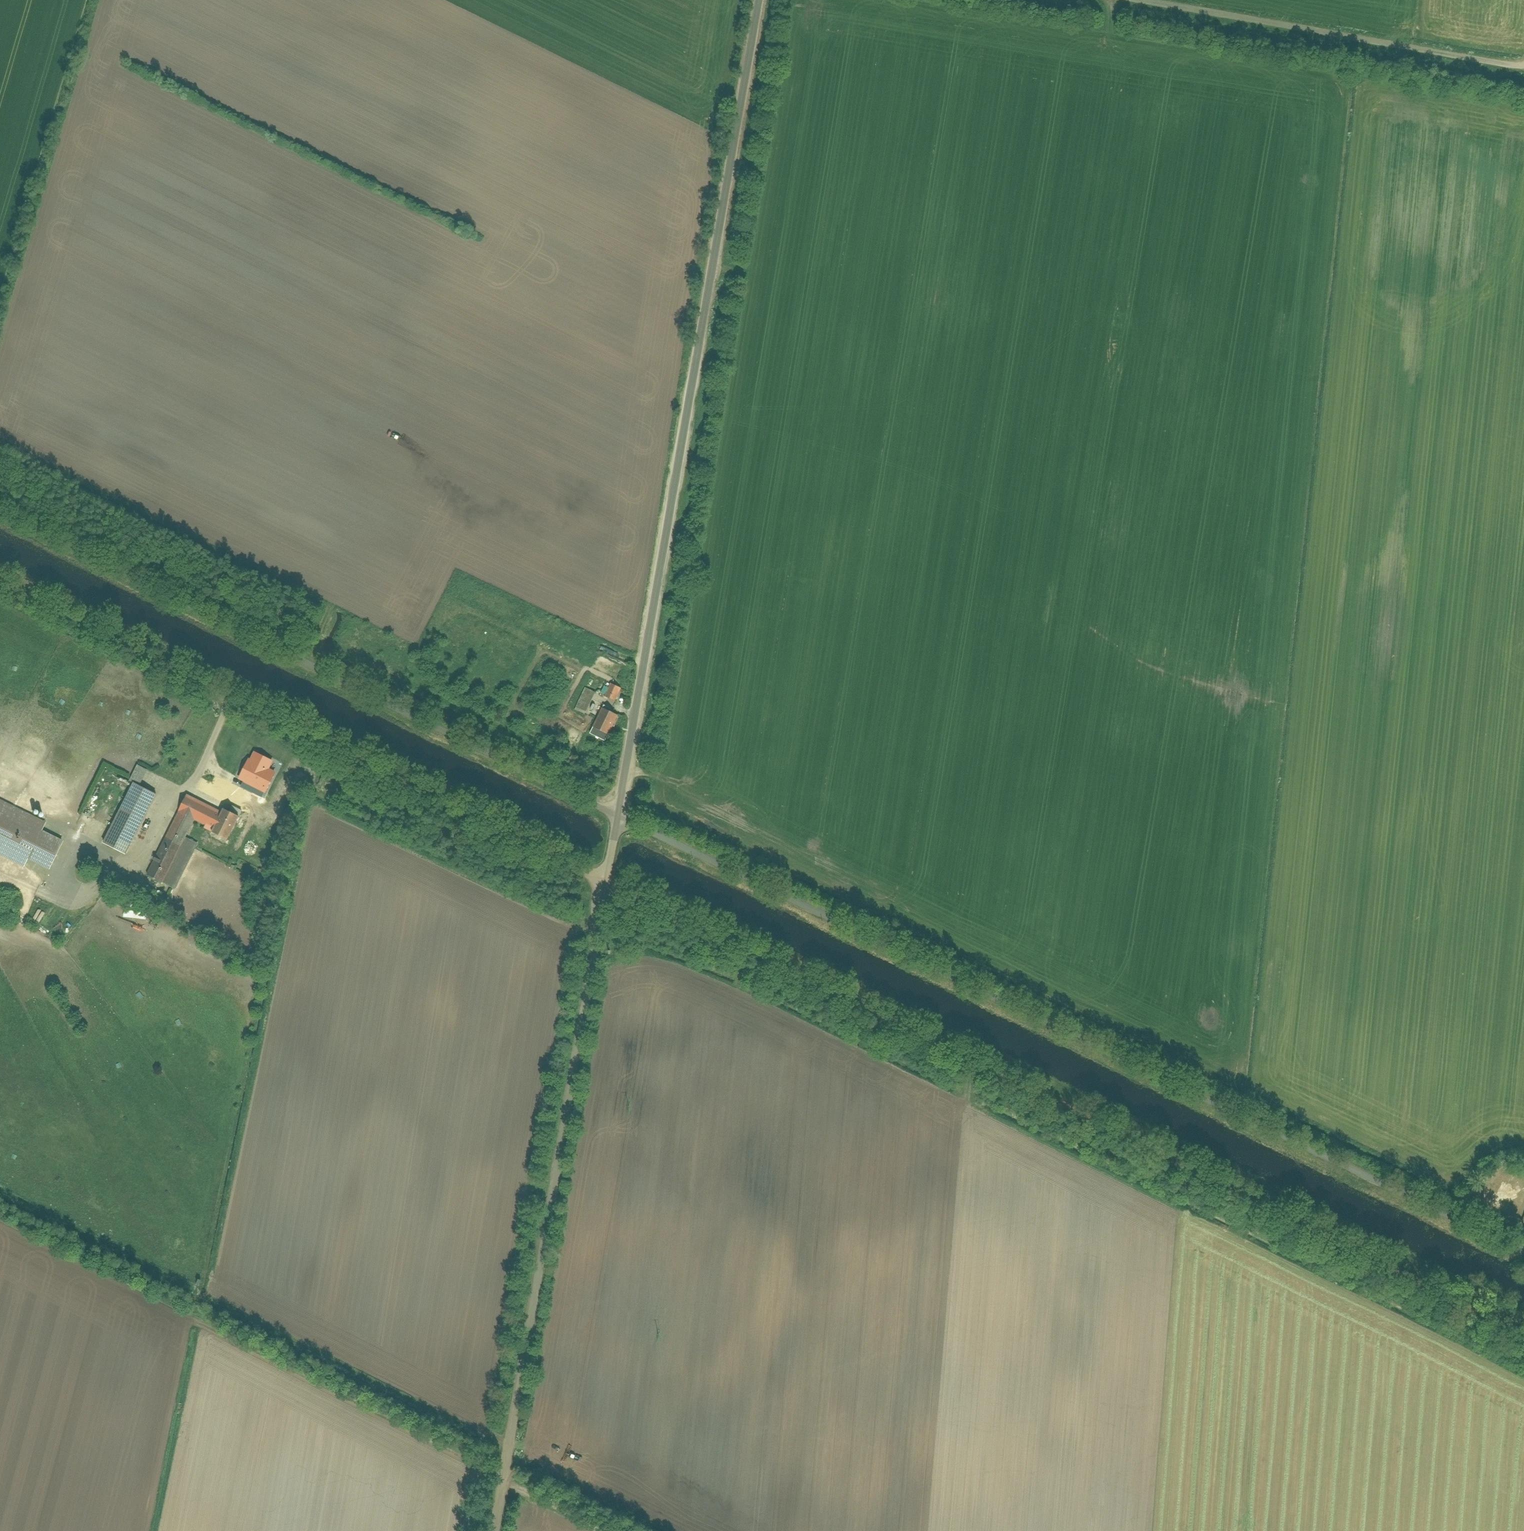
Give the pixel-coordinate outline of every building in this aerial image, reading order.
[(598,696),(614,703),(621,690),(604,682),(598,696)] [(618,716),(601,708),(592,728),(609,736),(618,716)] [(110,828),(134,840),(155,796),(131,784),(110,828)] [(185,798),(147,875),(176,889),(198,845),(186,839),(193,825),(226,841),(238,816),(222,808),(219,814),(185,798)] [(0,800),(0,857),(44,878),(66,833),(0,800)] [(28,915),(25,927),(46,933),(49,920),(28,915)]
